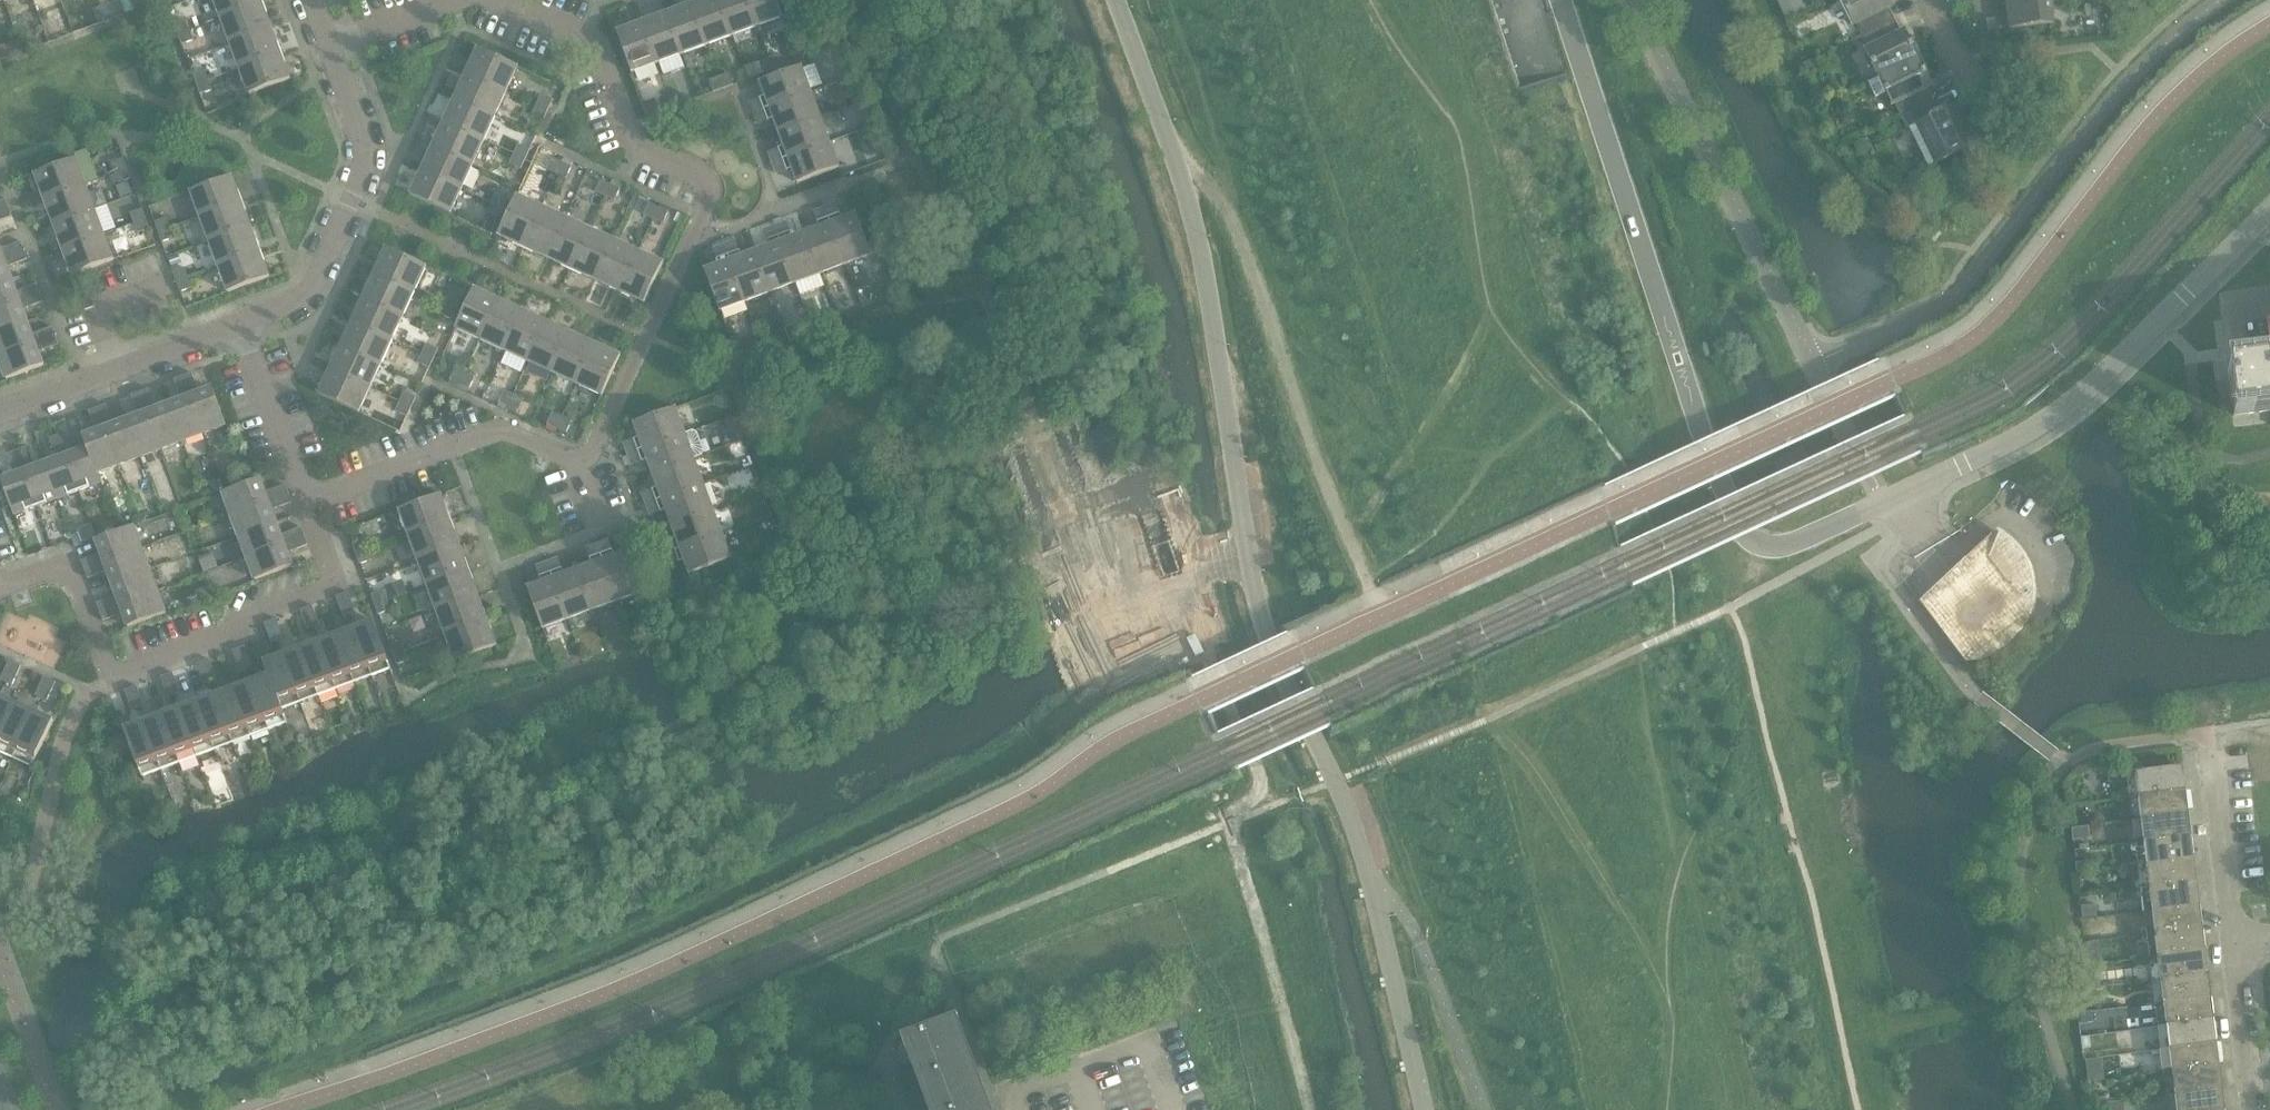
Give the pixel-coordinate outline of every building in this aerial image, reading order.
[(263,4),(262,0),(215,0),(222,19),(263,4)] [(733,37),(719,0),(706,0),(693,5),(708,46),(733,37)] [(733,37),(758,27),(748,0),(719,0),(733,37)] [(758,27),(785,17),(778,0),(748,0),(758,27)] [(1800,0),(1778,0),(1786,18),(1805,9),(1800,0)] [(1863,38),(1896,22),(1889,9),(1894,6),(1891,0),(1841,0),(1846,8),(1845,9),(1847,13),(1848,13),(1854,25),(1856,24),(1862,35),(1859,37),(1860,38),(1862,37),(1863,38)] [(2051,2),(2007,7),(2008,17),(1987,20),(1988,32),(2054,24),(2051,2)] [(222,19),(231,43),(272,28),(263,4),(222,19)] [(693,5),(668,14),(683,55),(708,46),(693,5)] [(668,14),(643,24),(659,64),(683,55),(668,14)] [(187,20),(175,24),(178,34),(190,30),(187,20)] [(1896,22),(1863,38),(1868,48),(1865,49),(1872,62),(1871,62),(1873,66),(1874,66),(1880,79),(1880,80),(1920,60),(1914,47),(1912,42),(1912,43),(1905,30),(1901,32),(1896,22)] [(633,74),(659,64),(643,24),(618,33),(633,74)] [(231,43),(240,69),(281,54),(272,28),(231,43)] [(190,30),(178,34),(182,44),(194,40),(190,30)] [(479,49),(467,74),(508,92),(519,67),(479,49)] [(291,79),(281,54),(240,69),(250,94),(291,79)] [(781,54),(771,58),(775,70),(785,66),(781,54)] [(771,58),(760,62),(765,73),(775,70),(771,58)] [(1901,117),(1902,118),(1935,103),(1928,89),(1933,86),(1927,74),(1927,73),(1925,69),(1920,60),(1880,80),(1880,79),(1869,84),(1877,99),(1887,94),(1893,105),(1895,104),(1901,116),(1898,117),(1899,118),(1901,117)] [(751,103),(755,114),(812,92),(803,67),(761,82),(767,97),(751,103)] [(205,70),(193,74),(197,84),(208,80),(205,70)] [(730,73),(720,76),(725,88),(735,85),(730,73)] [(467,74),(456,98),(496,117),(508,92),(467,74)] [(720,76),(710,80),(715,92),(725,88),(720,76)] [(208,80),(197,84),(201,95),(212,91),(208,80)] [(681,91),(670,95),(675,107),(685,103),(681,91)] [(822,117),(812,92),(755,114),(759,125),(775,119),(780,133),(822,117)] [(542,95),(537,105),(549,111),(553,101),(542,95)] [(670,95),(660,99),(664,111),(675,107),(670,95)] [(456,98),(445,122),(486,140),(496,117),(456,98)] [(1935,103),(1902,118),(1907,129),(1917,124),(1936,163),(1973,146),(1977,144),(1978,143),(1958,103),(1946,110),(1946,109),(1941,112),(1942,112),(1940,113),(1935,103)] [(537,105),(533,115),(544,120),(549,111),(537,105)] [(770,152),(774,163),(831,142),(822,117),(780,133),(785,146),(770,152)] [(445,122),(434,146),(474,165),(486,140),(445,122)] [(840,168),(831,142),(774,163),(778,174),(794,169),(799,183),(840,168)] [(520,144),(515,154),(527,159),(531,149),(520,144)] [(434,146),(423,170),(463,189),(474,165),(434,146)] [(515,154),(510,164),(522,169),(527,159),(515,154)] [(553,158),(548,169),(558,174),(563,163),(553,158)] [(35,175),(45,201),(86,185),(77,159),(35,175)] [(124,159),(113,164),(117,174),(128,169),(124,159)] [(563,163),(558,174),(567,178),(572,167),(563,163)] [(128,169),(117,174),(120,184),(132,179),(128,169)] [(452,214),(463,189),(423,170),(411,196),(452,214)] [(201,218),(243,203),(233,177),(192,192),(201,218)] [(601,180),(596,191),(606,196),(611,185),(601,180)] [(45,201),(54,225),(96,210),(86,185),(45,201)] [(611,185),(606,196),(616,201),(621,190),(611,185)] [(497,193),(493,202),(504,207),(508,198),(497,193)] [(499,236),(524,247),(542,206),(518,195),(499,236)] [(9,209),(6,200),(0,203),(0,213),(9,209)] [(493,202),(488,211),(500,217),(504,207),(493,202)] [(251,227),(243,203),(201,218),(210,243),(251,227)] [(650,203),(645,214),(654,219),(659,208),(650,203)] [(837,204),(826,208),(847,265),(872,256),(857,213),(843,219),(837,204)] [(567,218),(542,206),(524,247),(549,259),(567,218)] [(659,208),(654,219),(664,223),(669,212),(659,208)] [(806,232),(822,274),(847,265),(826,208),(815,212),(821,227),(806,232)] [(12,218),(9,209),(0,213),(0,223),(12,218)] [(54,225),(63,250),(105,235),(96,210),(54,225)] [(143,210),(131,215),(135,224),(147,220),(143,210)] [(167,218),(155,223),(159,233),(171,229),(167,218)] [(592,229),(567,218),(549,259),(573,270),(592,229)] [(147,220),(135,224),(138,234),(150,230),(147,220)] [(787,222),(775,227),(797,284),(822,274),(806,232),(793,237),(787,222)] [(210,243),(219,267),(260,252),(251,227),(210,243)] [(771,246),(755,251),(771,293),(797,284),(775,227),(765,230),(771,246)] [(171,229),(159,233),(162,243),(175,239),(171,229)] [(616,240),(592,229),(573,270),(597,281),(616,240)] [(114,261),(105,235),(63,250),(73,276),(114,261)] [(597,281),(621,292),(640,251),(616,240),(597,281)] [(738,241),(725,245),(746,302),(771,293),(755,251),(743,256),(738,241)] [(5,259),(25,252),(21,243),(1,250),(0,247),(0,261),(5,259)] [(721,311),(746,302),(725,245),(714,249),(720,265),(705,270),(721,311)] [(387,248),(376,273),(416,291),(427,267),(387,248)] [(665,262),(640,251),(621,292),(646,303),(665,262)] [(0,261),(0,285),(12,280),(8,268),(28,260),(25,252),(5,259),(0,261)] [(270,278),(260,252),(219,267),(228,293),(270,278)] [(186,269),(173,274),(177,283),(189,279),(186,269)] [(405,316),(416,291),(376,273),(365,297),(405,316)] [(189,279),(177,283),(180,293),(193,288),(189,279)] [(12,280),(0,285),(0,310),(20,302),(40,294),(37,286),(17,293),(12,280)] [(456,329),(481,340),(499,300),(475,288),(456,329)] [(0,310),(0,333),(27,323),(23,311),(44,304),(40,294),(20,302),(0,310)] [(91,295),(82,299),(86,311),(96,308),(93,300),(91,295)] [(449,295),(445,305),(457,311),(461,301),(449,295)] [(394,340),(405,316),(365,297),(354,321),(394,340)] [(481,340),(505,351),(524,311),(499,300),(481,340)] [(445,305),(440,316),(452,321),(457,311),(445,305)] [(505,351),(530,362),(548,322),(524,311),(505,351)] [(383,364),(394,340),(354,321),(343,346),(383,364)] [(530,362),(554,373),(572,333),(548,322),(530,362)] [(35,344),(56,336),(53,328),(32,335),(27,323),(0,333),(0,357),(35,344)] [(554,373),(578,384),(596,344),(572,333),(554,373)] [(56,336),(35,344),(0,357),(0,362),(6,380),(43,366),(38,353),(59,345),(56,336)] [(427,344),(422,354),(434,359),(439,349),(427,344)] [(620,355),(596,344),(578,384),(602,395),(620,355)] [(343,346),(332,369),(372,388),(383,364),(343,346)] [(422,354),(418,363),(430,369),(434,359),(422,354)] [(2227,359),(2234,417),(2269,412),(2269,354),(2227,359)] [(456,368),(450,379),(460,384),(465,372),(456,368)] [(360,414),(372,388),(332,369),(320,395),(360,414)] [(465,372),(460,384),(469,388),(475,376),(465,372)] [(200,394),(193,373),(183,377),(205,435),(228,427),(214,389),(200,394)] [(184,443),(205,435),(183,377),(175,380),(183,401),(170,405),(184,443)] [(162,451),(184,443),(170,405),(158,410),(150,389),(140,393),(162,451)] [(503,390),(498,401),(508,405),(513,394),(503,390)] [(405,392),(401,402),(412,407),(417,398),(405,392)] [(141,459),(162,451),(140,393),(132,396),(140,417),(128,421),(141,459)] [(513,394),(508,405),(518,410),(523,399),(513,394)] [(401,402),(396,412),(408,417),(412,407),(401,402)] [(121,467),(141,459),(128,421),(116,425),(109,405),(99,409),(121,467)] [(630,455),(686,434),(676,408),(635,423),(640,438),(625,443),(630,455)] [(84,437),(88,448),(89,448),(99,475),(100,474),(121,467),(99,409),(89,412),(97,433),(84,437)] [(552,412),(547,423),(557,427),(562,416),(552,412)] [(562,416),(557,427),(566,432),(571,420),(562,416)] [(649,460),(654,474),(695,459),(702,456),(704,452),(698,433),(693,431),(686,434),(630,455),(634,466),(649,460)] [(89,448),(88,448),(76,453),(68,433),(59,436),(81,493),(104,484),(100,474),(99,475),(89,448)] [(60,501),(81,493),(59,436),(51,439),(58,460),(46,464),(60,501)] [(16,452),(38,509),(60,501),(46,464),(34,469),(26,448),(16,452)] [(16,517),(38,509),(16,452),(8,455),(16,475),(2,481),(16,517)] [(648,504),(704,483),(695,459),(654,474),(659,487),(644,493),(648,504)] [(224,494),(232,516),(290,495),(287,486),(267,494),(262,480),(249,485),(224,494)] [(667,510),(672,524),(714,509),(704,483),(648,504),(652,515),(667,510)] [(293,504),(290,495),(232,516),(240,537),(277,523),(273,511),(293,504)] [(400,510),(409,536),(451,521),(442,495),(400,510)] [(666,554),(723,533),(714,509),(672,524),(677,538),(662,543),(666,554)] [(409,536),(418,561),(460,546),(451,521),(409,536)] [(240,537),(248,558),(305,537),(302,528),(282,536),(277,523),(240,537)] [(86,571),(143,549),(135,527),(97,540),(102,553),(82,561),(86,571)] [(733,559),(723,533),(666,554),(670,565),(686,560),(691,574),(733,559)] [(1926,606),(1967,660),(1972,660),(1978,659),(1982,658),(1988,657),(1992,655),(1998,652),(2003,649),(2008,646),(2011,643),(2016,639),(2019,634),(2023,630),(2026,624),(2028,620),(2030,615),(2032,609),(2033,603),(2034,597),(2034,592),(2034,587),(2033,581),(2032,575),(2030,571),(2028,565),(2026,561),(2023,556),(2020,551),(2017,547),(2013,543),(2009,540),(2004,536),(1999,533),(1990,557),(1954,584),(1926,606)] [(308,546),(305,537),(248,558),(256,581),(293,567),(288,553),(308,546)] [(366,540),(353,545),(357,555),(370,550),(366,540)] [(598,544),(619,601),(645,592),(629,550),(614,555),(608,540),(598,544)] [(595,610),(619,601),(598,544),(586,548),(592,563),(579,568),(595,610)] [(418,561),(427,585),(469,570),(460,546),(418,561)] [(151,570),(143,549),(86,571),(89,579),(108,572),(113,584),(151,570)] [(370,550),(357,555),(361,565),(373,561),(370,550)] [(548,563),(570,619),(595,610),(579,568),(565,574),(559,559),(548,563)] [(543,629),(570,619),(548,563),(537,567),(543,582),(527,588),(543,629)] [(159,591),(151,570),(113,584),(118,596),(98,603),(101,613),(159,591)] [(427,585),(436,610),(478,595),(469,570),(427,585)] [(384,590),(372,595),(375,605),(388,600),(384,590)] [(167,614),(159,591),(101,613),(104,622),(124,615),(129,628),(167,614)] [(349,593),(337,597),(340,607),(353,603),(349,593)] [(436,610),(445,636),(487,620),(478,595),(436,610)] [(388,600),(375,605),(379,615),(391,610),(388,600)] [(353,603),(340,607),(344,617),(356,613),(353,603)] [(314,605),(301,610),(305,620),(318,616),(314,605)] [(318,616),(305,620),(309,630),(322,626),(318,616)] [(278,619),(266,623),(269,633),(281,629),(278,619)] [(374,620),(356,627),(374,676),(392,669),(374,620)] [(496,647),(487,620),(445,636),(454,661),(496,647)] [(356,683),(374,676),(356,627),(337,634),(356,683)] [(281,629),(269,633),(273,644),(285,639),(281,629)] [(337,634),(320,640),(338,689),(356,683),(337,634)] [(319,696),(338,689),(320,640),(301,647),(319,696)] [(402,640),(390,645),(393,655),(406,651),(402,640)] [(247,646),(234,650),(238,660),(250,656),(247,646)] [(302,702),(319,696),(301,647),(284,654),(302,702)] [(406,651),(393,655),(397,665),(410,661),(406,651)] [(283,709),(285,709),(302,702),(284,654),(264,661),(270,675),(271,675),(283,709)] [(250,656),(238,660),(242,671),(254,666),(250,656)] [(210,659),(199,664),(202,674),(214,670),(210,659)] [(11,661),(7,671),(18,677),(23,667),(11,661)] [(214,670),(202,674),(206,684),(218,680),(214,670)] [(7,671),(2,681),(14,686),(18,677),(7,671)] [(175,673),(162,677),(166,688),(178,683),(175,673)] [(270,675),(252,682),(270,730),(290,723),(285,709),(283,709),(271,675),(270,675)] [(45,677),(41,687),(53,692),(58,682),(45,677)] [(270,730),(252,682),(234,688),(252,737),(270,730)] [(178,683),(166,688),(170,698),(182,693),(178,683)] [(139,686),(127,691),(130,701),(143,696),(139,686)] [(41,687),(36,696),(49,702),(53,692),(41,687)] [(235,743),(252,737),(234,688),(217,695),(235,743)] [(0,701),(0,747),(20,703),(3,695),(0,701)] [(217,750),(235,743),(217,695),(199,702),(217,750)] [(143,696),(130,701),(134,711),(147,707),(143,696)] [(198,757),(217,750),(199,702),(180,708),(198,757)] [(16,758),(37,711),(20,703),(0,747),(0,751),(16,758)] [(181,763),(198,757),(180,708),(163,715),(181,763)] [(56,719),(37,711),(16,758),(34,766),(56,719)] [(163,770),(181,763),(163,715),(145,722),(163,770)] [(145,777),(163,770),(145,722),(127,728),(145,777)] [(2127,775),(2130,799),(2185,792),(2182,768),(2127,775)] [(2130,799),(2133,822),(2188,815),(2185,792),(2130,799)] [(2133,822),(2136,845),(2191,839),(2188,815),(2133,822)] [(2191,839),(2136,845),(2139,868),(2194,861),(2191,839)] [(2194,861),(2139,868),(2142,891),(2197,884),(2194,861)] [(2090,863),(2077,864),(2078,873),(2079,873),(2092,872),(2090,863)] [(2197,884),(2142,891),(2145,914),(2200,907),(2197,884)] [(2096,906),(2083,908),(2084,919),(2097,917),(2096,906)] [(2145,914),(2148,937),(2204,930),(2200,907),(2145,914)] [(2204,930),(2148,937),(2151,960),(2160,959),(2207,953),(2204,930)] [(2210,976),(2207,953),(2160,959),(2163,981),(2210,976)] [(2097,965),(2089,966),(2091,975),(2099,973),(2097,965)] [(2154,983),(2157,1006),(2213,999),(2210,976),(2163,981),(2154,983)] [(2099,979),(2091,980),(2093,989),(2100,988),(2099,979)] [(2213,999),(2157,1006),(2160,1028),(2216,1022),(2213,999)] [(2160,1028),(2163,1051),(2219,1044),(2216,1022),(2160,1028)] [(2107,1023),(2098,1024),(2099,1035),(2108,1034),(2107,1023)] [(959,1026),(908,1045),(932,1109),(990,1109),(959,1026)] [(2161,1052),(2165,1075),(2222,1067),(2219,1044),(2163,1051),(2161,1052)] [(2165,1075),(2168,1098),(2225,1091),(2222,1067),(2165,1075)] [(2169,1109),(2227,1109),(2225,1091),(2168,1098),(2169,1109)]
